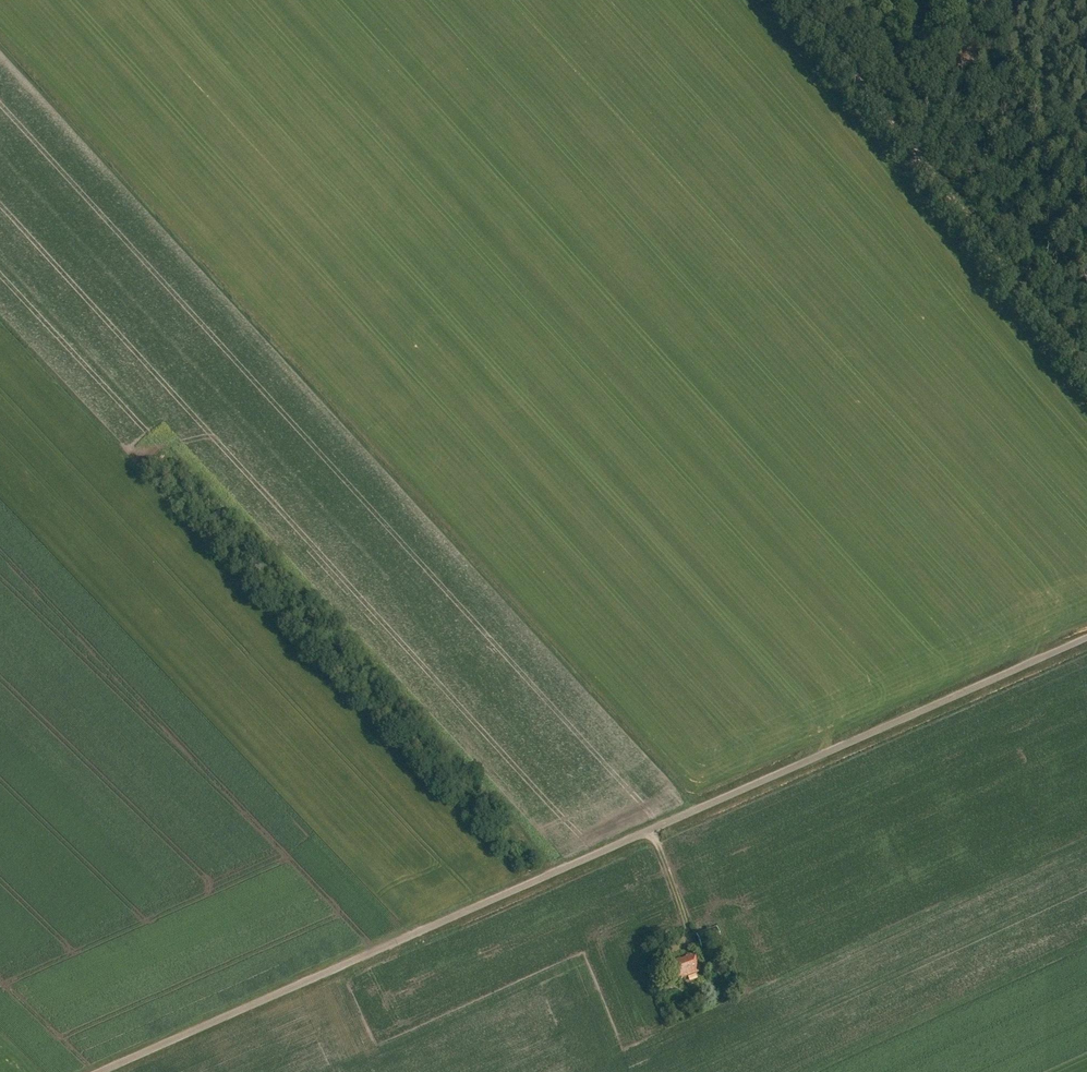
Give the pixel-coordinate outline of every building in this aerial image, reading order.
[(649,775),(651,764),(642,762),(640,773),(649,775)] [(686,956),(670,961),(676,979),(702,970),(695,952),(686,955),(686,956)]
